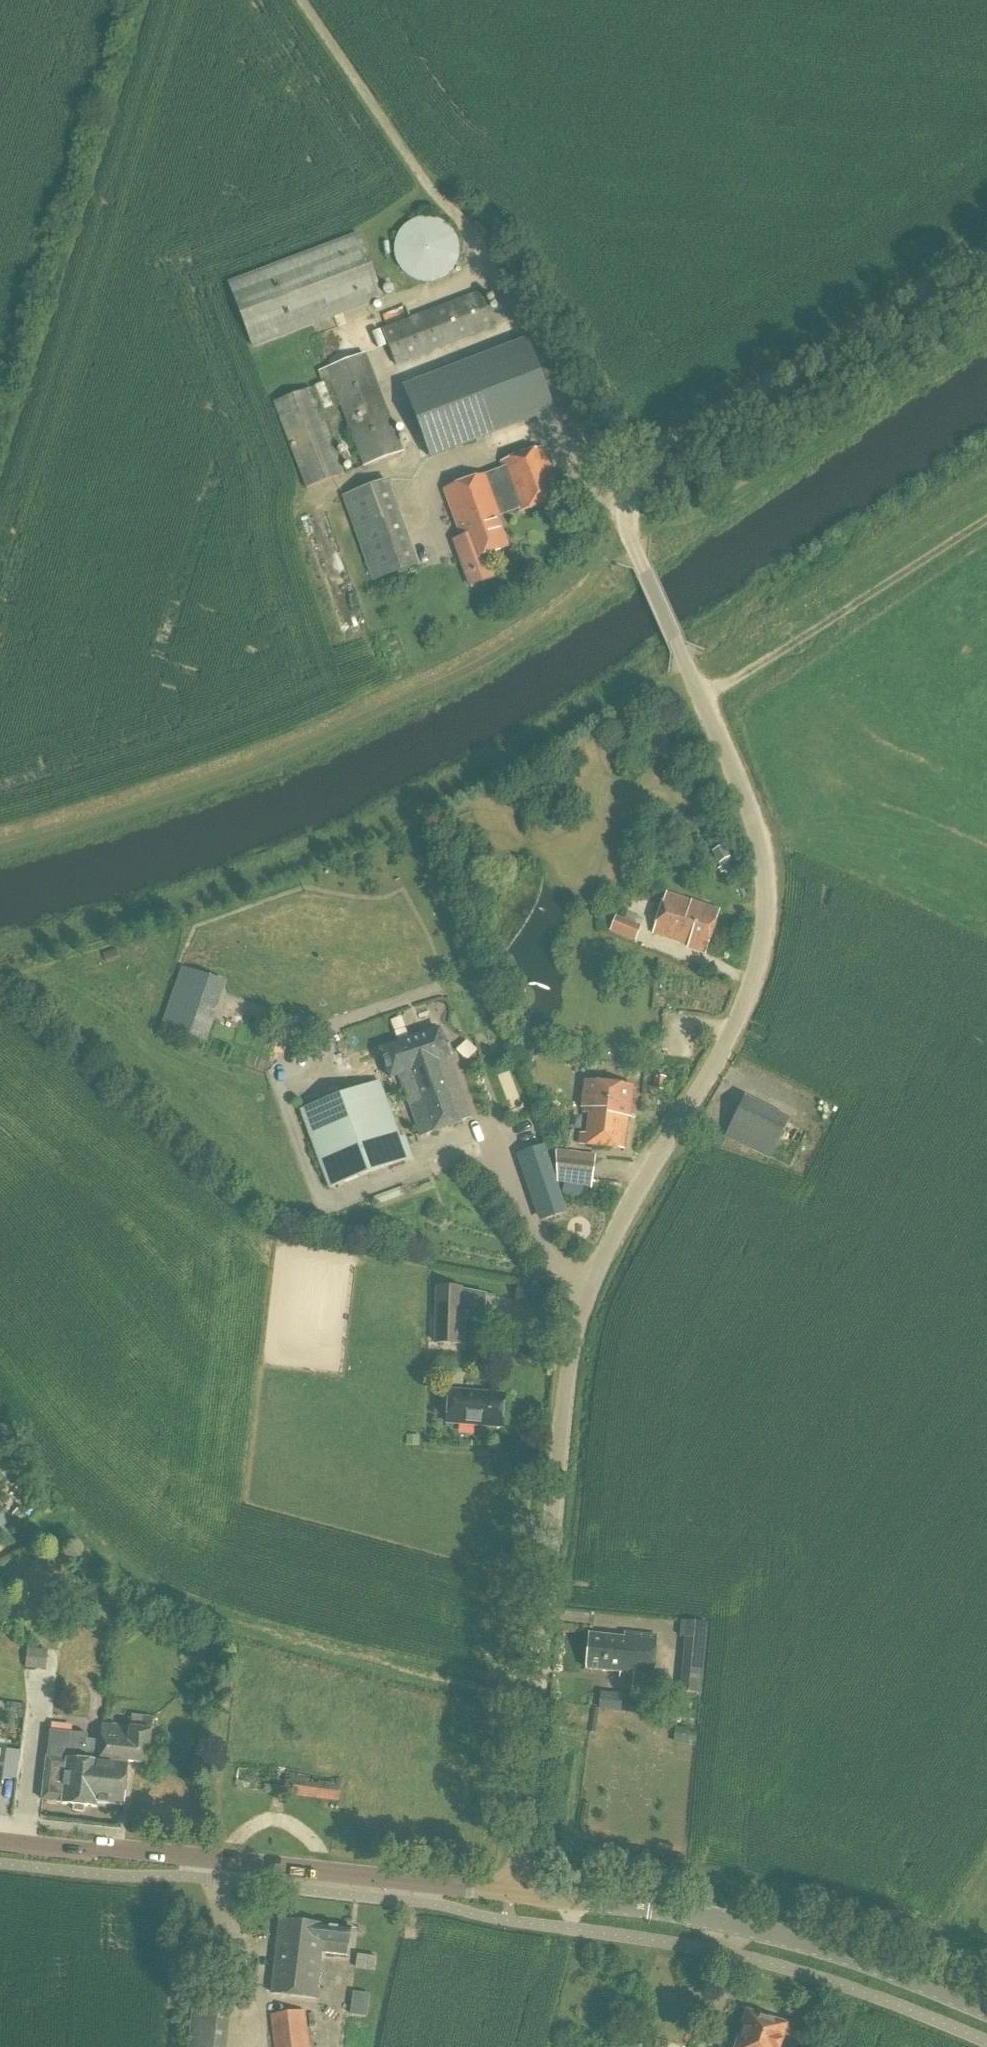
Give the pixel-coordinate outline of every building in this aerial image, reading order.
[(426,282),(429,282),(432,281),(435,281),(437,280),(440,279),(442,278),(445,276),(447,274),(449,272),(451,270),(453,268),(454,266),(456,263),(457,261),(458,258),(458,255),(459,252),(459,249),(459,247),(458,244),(458,241),(457,238),(456,236),(454,233),(453,231),(451,229),(449,226),(447,225),(445,223),(442,221),(440,220),(437,219),(435,218),(432,217),(429,217),(426,217),(423,217),(421,217),(418,218),(415,219),(412,220),(410,221),(408,223),(405,225),(403,226),(401,229),(400,231),(398,233),(397,236),(396,238),(395,241),(394,244),(394,247),(394,249),(394,252),(394,255),(395,258),(396,261),(397,263),(398,266),(400,268),(401,270),(403,272),(405,274),(408,276),(410,278),(412,279),(415,280),(418,281),(421,282),(423,282),(426,282)] [(254,348),(383,299),(358,235),(229,284),(254,348)] [(395,365),(494,326),(481,293),(382,331),(395,365)] [(430,456),(485,435),(552,409),(527,342),(470,363),(405,389),(409,400),(430,456)] [(401,453),(363,355),(320,371),(325,382),(332,379),(365,466),(401,453)] [(324,384),(310,389),(319,412),(333,407),(324,384)] [(307,488),(343,474),(319,412),(310,389),(274,403),(307,488)] [(519,512),(562,498),(542,447),(501,462),(503,468),(444,490),(461,537),(454,540),(471,586),(493,578),(485,555),(508,547),(496,516),(501,515),(517,508),(519,512)] [(375,581),(418,565),(387,480),(344,496),(375,581)] [(358,618),(342,620),(344,632),(360,630),(358,618)] [(728,877),(738,871),(722,846),(713,851),(728,877)] [(705,953),(719,911),(666,893),(652,933),(688,945),(687,947),(705,953)] [(635,942),(642,926),(615,915),(609,931),(635,942)] [(180,967),(160,1026),(206,1042),(226,983),(180,967)] [(470,1118),(447,1053),(450,1051),(447,1045),(444,1044),(439,1029),(379,1050),(390,1079),(398,1076),(421,1137),(470,1118)] [(664,1091),(666,1077),(654,1076),(652,1090),(664,1091)] [(630,1118),(633,1087),(584,1081),(581,1108),(583,1108),(583,1114),(588,1114),(586,1133),(581,1132),(579,1144),(623,1149),(627,1118),(630,1118)] [(400,1139),(380,1082),(301,1111),(329,1187),(412,1157),(405,1137),(400,1139)] [(769,1158),(787,1122),(744,1100),(726,1137),(769,1158)] [(557,1178),(549,1158),(547,1158),(543,1147),(520,1154),(543,1220),(565,1212),(554,1178),(557,1178)] [(549,1158),(557,1178),(557,1183),(564,1184),(562,1195),(581,1198),(583,1187),(591,1188),(595,1154),(555,1149),(555,1156),(549,1158)] [(540,1290),(517,1285),(514,1300),(537,1304),(540,1290)] [(461,1346),(462,1287),(435,1287),(433,1345),(461,1346)] [(468,1288),(470,1317),(489,1315),(487,1287),(468,1288)] [(502,1427),(504,1395),(449,1391),(446,1423),(502,1427)] [(406,1435),(406,1444),(418,1444),(418,1435),(406,1435)] [(14,1477),(0,1464),(0,1487),(2,1489),(14,1477)] [(700,1693),(707,1623),(691,1622),(684,1692),(700,1693)] [(652,1691),(657,1637),(625,1634),(624,1638),(589,1634),(586,1669),(627,1673),(626,1677),(632,1678),(631,1689),(652,1691)] [(46,1670),(48,1650),(27,1648),(25,1668),(46,1670)] [(661,1714),(662,1705),(640,1704),(641,1698),(621,1696),(620,1711),(661,1714)] [(150,1742),(152,1718),(131,1716),(130,1727),(102,1724),(100,1738),(87,1737),(87,1734),(49,1730),(42,1800),(62,1802),(62,1803),(74,1805),(73,1810),(83,1812),(84,1806),(95,1807),(96,1802),(123,1805),(128,1761),(141,1763),(143,1741),(150,1742)] [(339,1801),(341,1781),(238,1768),(235,1788),(339,1801)] [(19,1818),(19,1804),(0,1803),(0,1817),(19,1818)] [(273,1983),(271,1994),(315,1999),(317,1988),(321,1953),(347,1956),(347,1953),(348,1945),(349,1945),(351,1928),(280,1920),(273,1983)] [(374,1972),(377,1957),(356,1953),(354,1969),(374,1972)] [(231,1997),(195,1993),(189,2046),(225,2046),(231,1997)] [(304,2011),(271,2015),(275,2046),(308,2046),(304,2011)] [(787,2025),(747,2012),(736,2046),(779,2046),(787,2025)]
